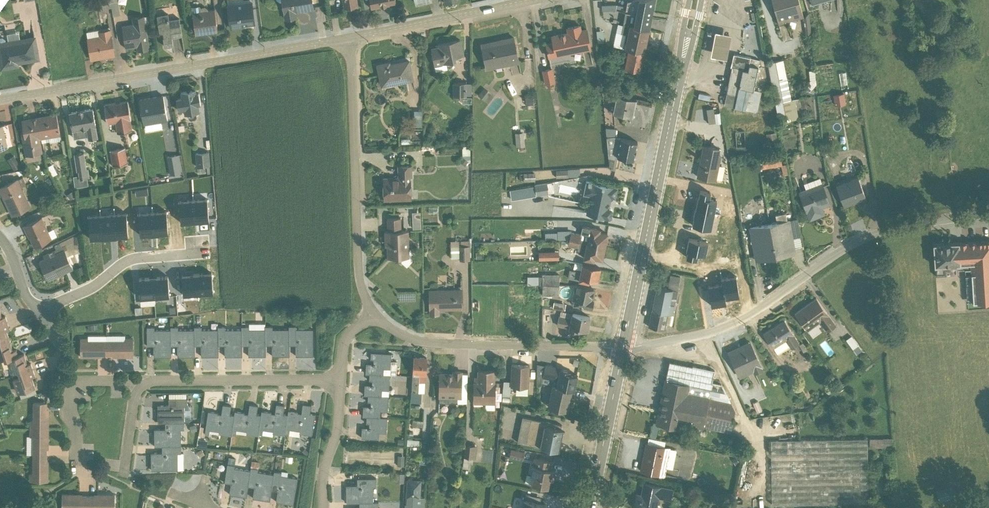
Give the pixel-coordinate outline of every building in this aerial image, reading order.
[(105,9),(111,8),(113,16),(120,15),(117,0),(104,0),(105,9)] [(276,0),(279,3),(282,2),(285,19),(295,17),(294,12),(313,9),(311,0),(276,0)] [(357,6),(356,0),(342,0),(344,9),(357,6)] [(395,0),(369,0),(370,8),(371,9),(386,6),(386,5),(395,3),(395,0)] [(651,17),(654,0),(634,0),(627,1),(626,6),(616,4),(601,5),(601,11),(615,10),(625,12),(651,17)] [(778,24),(803,17),(798,0),(771,0),(778,24)] [(227,5),(231,28),(241,27),(241,25),(254,23),(251,1),(227,5)] [(195,35),(217,32),(214,9),(208,10),(206,7),(205,7),(202,7),(200,9),(199,11),(198,6),(191,7),(191,12),(192,12),(195,35)] [(625,12),(623,24),(649,29),(651,17),(625,12)] [(168,14),(156,16),(160,37),(163,36),(164,46),(172,45),(171,37),(181,35),(178,18),(168,19),(168,14)] [(125,48),(139,46),(140,51),(149,49),(145,24),(150,23),(149,16),(144,16),(132,18),(132,24),(121,25),(125,48)] [(622,48),(644,52),(649,29),(623,24),(621,33),(625,34),(622,48)] [(545,44),(548,58),(590,50),(586,29),(580,30),(579,25),(567,28),(567,33),(551,36),(552,43),(545,44)] [(98,30),(86,32),(91,60),(114,56),(109,30),(99,31),(98,30)] [(722,34),(714,32),(709,56),(718,58),(725,59),(730,35),(722,34)] [(1,68),(17,66),(17,63),(38,59),(34,36),(6,41),(5,40),(2,38),(0,38),(0,61),(1,68)] [(486,70),(510,65),(518,63),(513,38),(481,44),(481,45),(486,70)] [(431,49),(434,66),(456,61),(455,58),(463,56),(459,40),(438,44),(439,47),(431,49)] [(611,46),(604,45),(602,54),(609,55),(611,46)] [(624,67),(640,71),(644,52),(622,48),(621,53),(626,55),(624,67)] [(759,60),(733,54),(730,67),(731,67),(724,105),(734,107),(734,108),(756,112),(757,112),(761,91),(753,90),(753,89),(759,60)] [(767,63),(774,102),(790,99),(783,60),(767,63)] [(388,63),(377,65),(381,86),(406,82),(405,77),(411,75),(408,61),(389,65),(388,63)] [(542,71),(545,84),(555,82),(552,68),(542,71)] [(814,76),(803,87),(808,93),(816,85),(814,76)] [(466,83),(452,83),(452,96),(466,96),(466,83)] [(490,94),(483,88),(478,95),(485,101),(490,94)] [(191,120),(195,119),(196,117),(196,114),(199,113),(198,106),(200,105),(198,93),(192,94),(191,90),(190,91),(189,90),(187,90),(186,91),(184,92),(180,93),(181,98),(175,99),(177,111),(183,110),(184,115),(187,115),(188,118),(191,120)] [(612,94),(608,110),(631,115),(634,99),(636,99),(612,94)] [(143,123),(167,119),(163,96),(139,100),(143,123)] [(525,98),(525,105),(536,104),(536,97),(525,98)] [(797,110),(804,108),(802,98),(774,102),(778,122),(798,119),(797,110)] [(115,103),(104,105),(107,124),(115,122),(117,132),(132,130),(130,120),(127,101),(119,103),(115,104),(115,103)] [(88,139),(97,138),(92,108),(69,112),(74,138),(87,136),(88,139)] [(715,124),(720,123),(719,113),(714,114),(713,108),(706,109),(708,124),(715,123),(715,124)] [(414,111),(413,127),(422,127),(422,111),(414,111)] [(50,143),(61,141),(56,114),(37,118),(41,143),(49,141),(50,143)] [(27,162),(41,159),(40,153),(43,152),(40,139),(37,118),(22,121),(24,131),(20,132),(25,156),(26,156),(27,162)] [(614,170),(617,157),(633,160),(637,142),(616,137),(616,128),(605,128),(609,169),(614,170)] [(524,131),(515,132),(516,145),(524,145),(524,131)] [(766,134),(769,148),(778,146),(775,132),(766,134)] [(459,162),(464,166),(467,162),(470,162),(470,160),(471,160),(471,158),(470,158),(470,145),(462,145),(462,158),(459,162)] [(720,149),(703,146),(697,177),(716,180),(721,155),(719,154),(720,149)] [(109,151),(112,166),(127,163),(125,148),(109,151)] [(209,152),(195,153),(196,167),(206,166),(206,174),(210,173),(209,152)] [(86,169),(84,153),(74,154),(76,171),(78,171),(78,175),(73,176),(74,187),(75,187),(88,185),(87,178),(89,177),(88,169),(86,169)] [(183,172),(179,154),(167,157),(170,175),(183,172)] [(779,154),(757,158),(759,169),(781,165),(779,154)] [(20,166),(13,156),(7,160),(14,171),(20,166)] [(412,177),(411,166),(397,166),(397,178),(382,178),(383,200),(411,200),(411,177),(412,177)] [(579,176),(579,169),(567,169),(567,170),(555,170),(556,178),(567,177),(568,177),(579,176)] [(528,186),(534,185),(534,181),(535,181),(534,173),(523,173),(519,175),(519,180),(523,181),(528,181),(528,186)] [(857,175),(835,184),(843,206),(865,198),(857,175)] [(22,177),(0,188),(0,191),(12,216),(30,207),(22,187),(26,185),(22,177)] [(829,204),(818,177),(803,183),(805,189),(798,192),(809,219),(823,214),(821,207),(829,204)] [(534,185),(536,196),(548,194),(548,193),(554,192),(552,181),(534,185)] [(612,187),(586,181),(583,194),(589,195),(585,214),(606,217),(609,218),(610,217),(611,210),(611,209),(608,208),(610,196),(614,197),(616,188),(612,187)] [(510,190),(511,200),(535,196),(533,186),(510,190)] [(697,196),(694,209),(713,213),(716,200),(710,199),(711,193),(699,190),(698,196),(697,196)] [(62,200),(59,194),(54,197),(57,203),(62,200)] [(207,199),(193,200),(194,222),(208,221),(207,199)] [(180,223),(194,222),(193,200),(179,201),(180,223)] [(723,205),(725,219),(738,217),(736,203),(723,205)] [(713,213),(694,209),(693,216),(692,225),(710,229),(713,213)] [(166,211),(152,212),(154,235),(159,235),(159,234),(168,233),(166,211)] [(149,235),(154,235),(152,212),(138,213),(140,235),(149,234),(149,235)] [(787,220),(785,213),(775,215),(776,222),(769,224),(775,257),(794,254),(795,254),(794,248),(801,247),(801,246),(796,219),(790,220),(789,219),(787,220)] [(126,214),(114,215),(116,237),(128,236),(126,214)] [(101,239),(116,238),(116,237),(114,215),(100,216),(101,238),(101,239)] [(100,216),(88,217),(90,239),(101,238),(100,216)] [(42,217),(23,225),(27,234),(28,233),(34,247),(52,239),(42,217)] [(387,241),(387,258),(409,257),(408,231),(401,231),(401,218),(387,218),(387,231),(384,232),(385,241),(387,241)] [(750,227),(756,261),(775,257),(769,224),(750,227)] [(571,233),(569,239),(604,246),(607,234),(598,232),(599,229),(582,226),(580,232),(581,232),(581,235),(571,233)] [(423,228),(424,248),(432,248),(431,228),(423,228)] [(81,252),(81,236),(74,236),(53,246),(55,250),(43,255),(44,259),(39,261),(47,280),(73,269),(67,256),(74,252),(81,252)] [(450,241),(450,259),(459,259),(459,261),(470,261),(470,257),(471,257),(471,238),(468,238),(468,241),(460,241),(460,246),(458,246),(458,241),(450,241)] [(569,239),(568,246),(578,248),(577,251),(584,252),(583,258),(593,260),(593,258),(601,259),(604,246),(569,239)] [(687,251),(686,257),(696,259),(697,253),(705,255),(708,243),(688,239),(686,251),(687,251)] [(972,302),(988,301),(988,241),(933,245),(935,276),(945,276),(945,271),(949,271),(949,266),(964,265),(965,275),(970,275),(972,302)] [(538,260),(558,259),(558,251),(538,252),(538,260)] [(83,265),(74,269),(79,279),(87,275),(83,265)] [(569,270),(567,278),(588,282),(588,279),(597,281),(599,268),(582,265),(580,272),(569,270)] [(211,273),(196,274),(198,294),(213,293),(211,273)] [(183,295),(198,294),(196,274),(181,275),(183,295)] [(559,285),(559,275),(558,274),(542,274),(542,278),(538,278),(538,280),(527,280),(527,285),(559,285)] [(675,306),(680,277),(670,275),(667,289),(656,287),(648,327),(664,330),(665,324),(671,325),(673,315),(672,315),(674,306),(675,306)] [(167,276),(152,277),(154,297),(169,296),(167,276)] [(711,306),(725,303),(725,298),(738,296),(735,276),(720,279),(721,284),(708,286),(711,306)] [(140,298),(154,297),(152,277),(138,278),(140,298)] [(559,285),(527,285),(527,296),(558,296),(559,285)] [(574,286),(570,304),(591,309),(595,290),(574,286)] [(429,290),(430,314),(438,314),(438,310),(461,309),(460,289),(429,290)] [(398,293),(398,302),(414,302),(414,293),(398,293)] [(816,298),(794,314),(807,331),(819,322),(826,332),(835,325),(816,298)] [(543,311),(541,322),(549,323),(551,312),(543,311)] [(560,311),(557,325),(569,328),(569,329),(578,331),(578,329),(586,330),(589,317),(560,311)] [(784,320),(763,334),(772,349),(785,341),(791,349),(799,344),(784,320)] [(9,341),(6,330),(9,329),(7,323),(0,325),(0,343),(9,341)] [(201,326),(194,326),(194,330),(194,345),(200,346),(201,356),(218,356),(218,345),(218,330),(201,330),(201,326)] [(225,326),(218,327),(218,330),(218,345),(224,345),(224,356),(242,356),(242,345),(241,330),(225,330),(225,326)] [(248,356),(265,356),(265,345),(265,330),(249,329),(249,326),(242,326),(241,330),(242,345),(248,345),(248,356)] [(272,326),(265,326),(265,330),(265,345),(271,345),(271,356),(289,356),(289,345),(289,329),(272,329),(272,326)] [(295,356),(313,356),(312,329),(296,329),(296,326),(289,326),(289,329),(289,345),(295,345),(295,356)] [(154,327),(147,327),(147,345),(153,346),(153,357),(171,357),(171,346),(171,330),(154,330),(154,327)] [(177,356),(194,356),(194,345),(194,330),(178,330),(178,327),(171,327),(171,330),(171,346),(177,346),(177,356)] [(125,335),(106,336),(106,355),(115,355),(115,357),(132,357),(132,338),(125,338),(125,335)] [(80,339),(80,357),(97,357),(97,355),(106,355),(106,336),(88,336),(88,339),(80,339)] [(0,343),(0,359),(3,358),(4,360),(18,356),(16,350),(12,351),(9,341),(0,343)] [(749,342),(728,352),(739,378),(752,372),(754,374),(762,370),(749,342)] [(367,352),(365,374),(389,375),(395,375),(396,364),(390,364),(391,353),(367,352)] [(19,375),(33,370),(30,363),(27,364),(23,354),(6,360),(11,374),(18,372),(19,375)] [(410,403),(421,403),(421,392),(424,392),(426,358),(413,357),(410,402),(410,403)] [(669,362),(656,423),(681,428),(681,427),(680,426),(680,423),(688,424),(688,426),(702,429),(703,427),(730,433),(735,410),(721,384),(712,382),(714,370),(692,366),(669,362)] [(569,371),(536,364),(536,382),(573,390),(577,375),(568,374),(569,371)] [(511,365),(510,387),(528,387),(529,366),(511,365)] [(35,376),(33,370),(19,375),(19,377),(12,380),(17,394),(19,393),(20,399),(36,393),(35,388),(31,378),(35,376)] [(494,370),(477,370),(477,377),(473,377),(472,404),(485,404),(485,410),(494,410),(495,404),(494,404),(494,370)] [(453,374),(439,374),(439,402),(466,403),(467,373),(461,372),(453,372),(453,374)] [(365,374),(364,395),(388,397),(389,375),(365,374)] [(510,381),(503,381),(501,403),(509,404),(510,381)] [(547,406),(567,411),(572,390),(552,385),(547,406)] [(364,395),(362,417),(386,418),(388,397),(364,395)] [(157,406),(157,423),(165,423),(183,423),(184,406),(187,406),(187,399),(168,399),(168,405),(157,406)] [(29,429),(48,429),(48,412),(46,412),(46,403),(33,402),(32,421),(29,421),(29,429)] [(261,415),(256,414),(257,406),(249,404),(248,414),(244,414),(244,412),(235,411),(234,415),(231,434),(235,435),(235,434),(236,430),(246,431),(246,434),(258,435),(258,434),(261,415)] [(258,434),(272,436),(272,434),(284,435),(285,434),(287,415),(282,414),(284,406),(276,404),(274,414),(271,414),(271,412),(261,411),(261,415),(258,434)] [(288,434),(288,435),(299,436),(299,433),(311,435),(314,415),(309,414),(311,405),(302,404),(301,414),(298,413),(298,412),(288,411),(287,415),(285,434),(288,434)] [(205,434),(209,435),(209,430),(210,430),(219,431),(219,434),(231,436),(231,434),(234,415),(230,414),(231,406),(222,405),(221,414),(217,414),(217,412),(208,411),(205,434)] [(362,417),(361,438),(385,439),(386,418),(362,417)] [(561,425),(522,417),(517,442),(558,451),(562,432),(560,431),(561,425)] [(154,429),(154,446),(162,447),(180,447),(181,446),(181,430),(184,429),(183,423),(165,423),(165,429),(154,429)] [(32,455),(46,455),(46,446),(48,446),(48,429),(29,429),(29,436),(26,436),(26,455),(32,455)] [(646,443),(640,471),(665,476),(666,468),(672,469),(676,450),(664,447),(665,442),(648,438),(647,444),(646,443)] [(418,446),(419,440),(407,439),(406,445),(410,446),(409,452),(416,453),(417,446),(418,446)] [(770,442),(770,506),(868,505),(867,441),(770,442)] [(465,444),(462,468),(469,469),(470,463),(472,464),(473,458),(475,458),(477,445),(465,444)] [(151,453),(151,470),(177,470),(177,453),(180,453),(180,447),(162,447),(162,453),(151,453)] [(510,449),(509,457),(522,460),(524,452),(510,449)] [(496,462),(496,450),(484,450),(484,462),(496,462)] [(29,481),(48,481),(48,464),(46,464),(46,455),(32,455),(32,473),(29,473),(29,481)] [(230,484),(229,494),(246,497),(250,470),(234,468),(235,458),(228,457),(224,482),(230,484)] [(525,482),(547,488),(549,479),(552,480),(554,471),(551,470),(553,462),(533,458),(530,475),(526,475),(525,482)] [(257,469),(251,468),(248,486),(254,487),(252,498),(269,501),(273,475),(257,472),(257,469)] [(276,502),(293,504),(297,478),(287,477),(287,472),(281,471),(281,472),(274,472),(271,490),(277,491),(276,502)] [(375,486),(375,479),(357,479),(357,485),(346,486),(346,503),(359,503),(373,502),(372,486),(375,486)] [(404,507),(424,507),(425,498),(420,497),(421,480),(407,479),(405,498),(404,507)] [(437,484),(430,481),(427,489),(433,492),(437,484)] [(633,507),(636,507),(656,507),(658,498),(670,500),(672,489),(643,483),(641,495),(635,494),(633,507)] [(950,487),(936,490),(939,500),(953,497),(950,487)] [(61,507),(88,507),(88,496),(79,496),(79,494),(62,494),(61,507)] [(88,496),(88,507),(114,507),(114,495),(97,494),(97,496),(88,496)] [(546,505),(539,503),(541,498),(530,495),(525,494),(524,500),(523,500),(521,507),(545,507),(546,505)]
